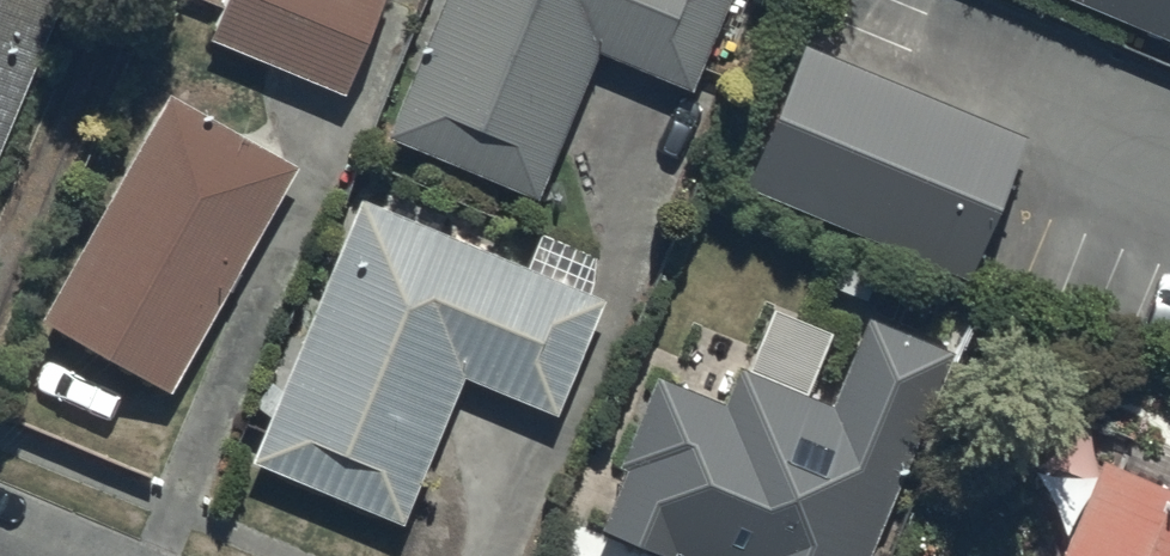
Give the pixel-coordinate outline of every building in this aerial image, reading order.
[(55,0),(0,0),(0,135),(55,0)] [(342,87),(377,0),(221,0),(208,33),(342,87)] [(689,83),(724,0),(437,0),(383,130),(535,192),(596,45),(689,83)] [(1169,35),(1169,0),(1086,0),(1169,35)] [(742,177),(965,270),(1024,129),(801,36),(742,177)] [(38,312),(168,385),(296,159),(166,86),(38,312)] [(248,454),(400,517),(461,370),(554,409),(602,292),(357,191),(248,454)] [(951,345),(866,310),(829,398),(737,360),(721,398),(654,370),(616,460),(625,464),(600,522),(670,551),(673,546),(698,555),(864,555),(951,345)] [(1056,555),(1169,555),(1169,483),(1099,453),(1056,555)]
